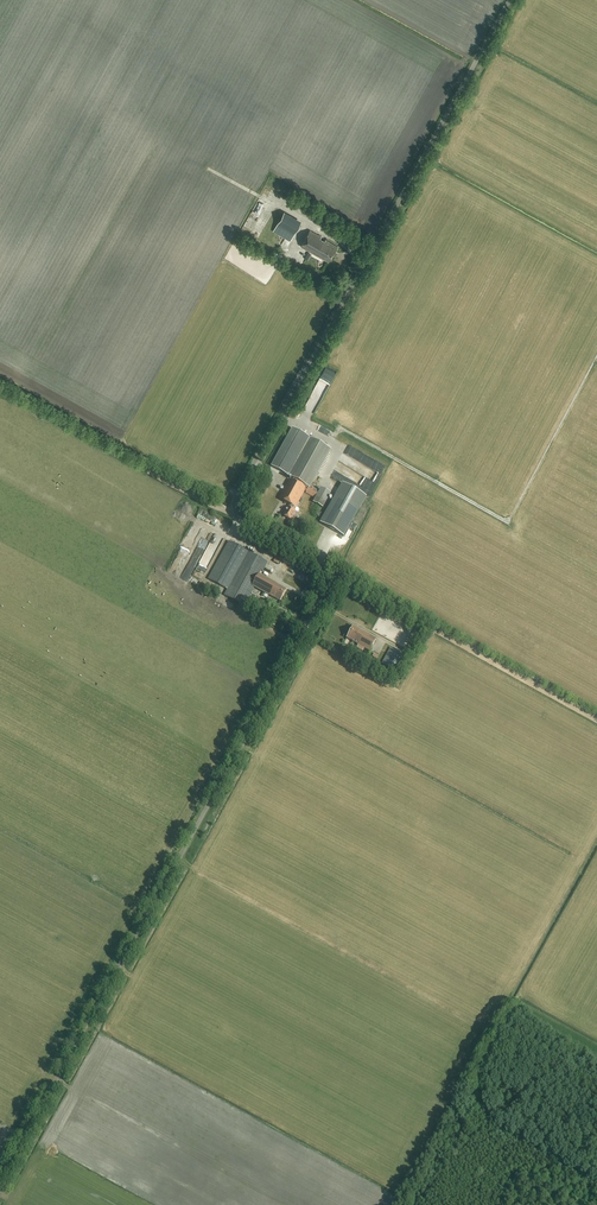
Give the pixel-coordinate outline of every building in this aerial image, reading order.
[(290,242),(301,222),(284,212),(273,232),(290,242)] [(310,231),(301,247),(328,262),(337,247),(325,240),(324,242),(320,239),(321,237),(310,231)] [(318,385),(328,390),(337,371),(327,366),(318,385)] [(270,464),(310,486),(330,449),(291,427),(270,464)] [(295,512),(293,511),(304,491),(306,492),(305,494),(315,499),(313,503),(323,508),(330,494),(320,489),(319,491),(310,486),(307,490),(289,480),(279,498),(280,499),(290,505),(288,508),(287,508),(283,516),(290,521),(295,512)] [(342,484),(336,494),(319,523),(344,537),(361,508),(366,497),(342,484)] [(208,580),(227,590),(224,595),(235,601),(234,601),(244,607),(254,588),(265,594),(268,595),(280,602),(286,590),(258,575),(261,570),(263,572),(268,563),(248,553),(248,552),(229,542),(208,580)] [(265,605),(258,601),(255,607),(253,613),(260,617),(265,605)] [(370,652),(376,640),(353,627),(347,639),(356,644),(370,652)] [(393,670),(402,654),(391,648),(382,664),(393,670)]
